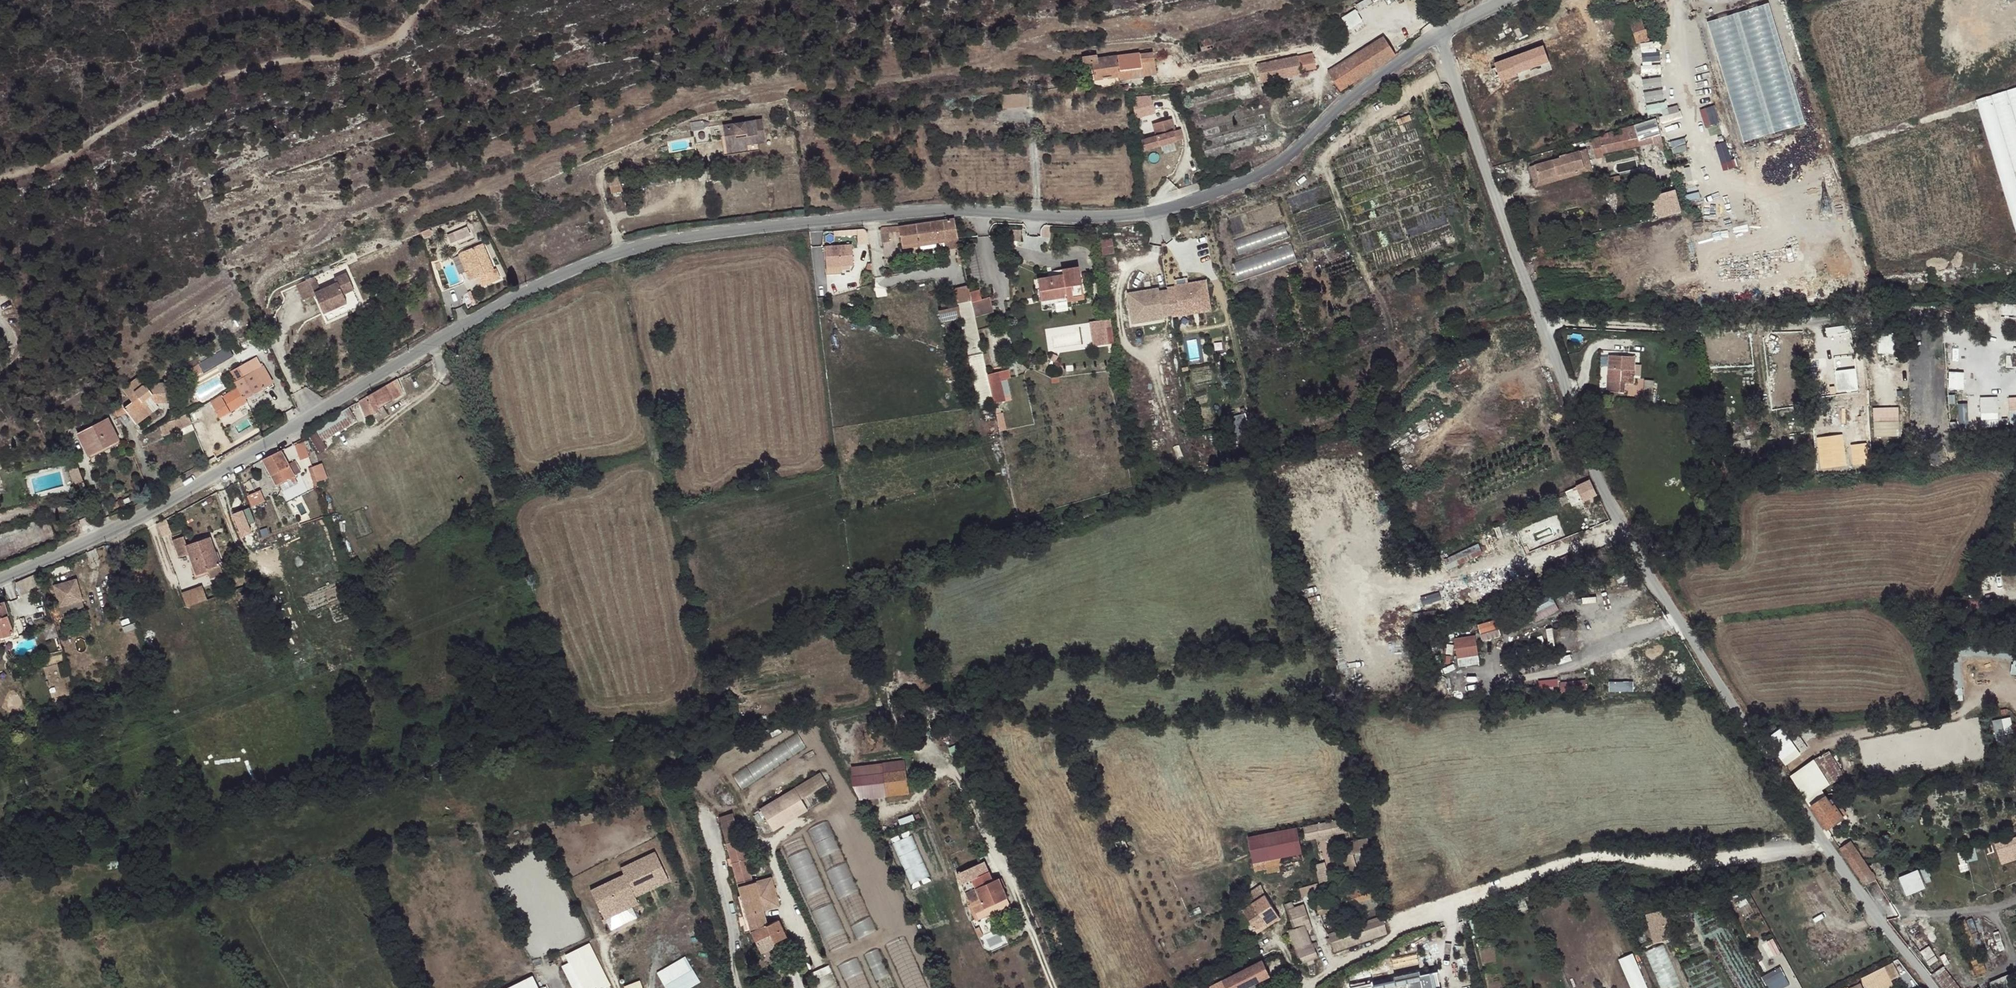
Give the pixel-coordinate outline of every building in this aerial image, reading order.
[(1351,29),(1364,21),(1356,8),(1343,16),(1351,29)] [(1743,141),(1774,133),(1740,12),(1710,20),(1743,141)] [(1648,40),(1642,18),(1630,22),(1636,43),(1648,40)] [(1396,54),(1383,35),(1329,71),(1341,90),(1396,54)] [(1215,46),(1213,36),(1211,36),(1200,39),(1202,49),(1215,46)] [(1257,44),(1260,53),(1277,49),(1275,40),(1257,44)] [(1660,41),(1643,42),(1643,62),(1660,62),(1660,41)] [(1551,62),(1545,44),(1494,62),(1500,80),(1551,62)] [(1152,51),(1104,57),(1102,76),(1119,74),(1119,78),(1142,75),(1142,73),(1156,72),(1154,63),(1152,51)] [(1303,69),(1316,66),(1314,52),(1255,64),(1260,78),(1268,76),(1267,71),(1302,63),(1303,69)] [(1094,78),(1101,78),(1102,76),(1104,57),(1095,58),(1094,54),(1083,56),(1084,63),(1091,61),(1094,78)] [(1267,71),(1268,76),(1303,69),(1302,63),(1267,71)] [(1663,76),(1644,78),(1645,100),(1665,98),(1663,76)] [(2015,236),(2015,177),(2014,172),(2015,172),(2015,90),(1976,102),(2015,236)] [(1029,107),(1027,91),(1001,93),(1003,109),(1029,107)] [(1135,95),(1136,115),(1155,114),(1154,94),(1135,95)] [(1701,109),(1706,126),(1721,121),(1716,104),(1701,109)] [(1651,143),(1652,147),(1660,144),(1652,118),(1617,130),(1618,135),(1610,136),(1609,132),(1602,134),(1599,137),(1595,138),(1600,155),(1601,159),(1651,143)] [(757,143),(765,142),(762,120),(723,126),(727,155),(758,150),(757,143)] [(1142,145),(1174,138),(1171,129),(1173,128),(1171,121),(1153,125),(1155,133),(1140,137),(1142,145)] [(1588,140),(1593,160),(1601,159),(1600,155),(1595,138),(1588,140)] [(1716,145),(1723,162),(1733,158),(1726,141),(1716,145)] [(1538,182),(1534,166),(1528,167),(1534,189),(1591,171),(1585,149),(1577,151),(1582,168),(1576,170),(1538,182)] [(1577,150),(1571,152),(1560,156),(1561,158),(1534,166),(1538,182),(1576,170),(1582,168),(1577,151),(1577,150)] [(611,193),(622,191),(619,176),(607,179),(611,193)] [(1619,176),(1610,178),(1611,185),(1621,182),(1619,176)] [(1654,197),(1660,218),(1683,213),(1676,191),(1654,197)] [(945,240),(946,248),(956,247),(960,247),(954,219),(898,227),(901,246),(945,240)] [(1238,250),(1289,239),(1286,226),(1236,237),(1238,250)] [(450,243),(469,235),(466,227),(447,235),(450,243)] [(882,244),(890,243),(887,227),(879,228),(882,244)] [(429,229),(421,232),(424,238),(432,234),(429,229)] [(1292,242),(1233,262),(1240,280),(1298,260),(1292,242)] [(493,270),(482,244),(461,253),(469,271),(465,272),(469,280),(477,277),(480,276),(484,286),(500,279),(496,269),(493,270)] [(469,271),(461,253),(458,256),(465,272),(469,271)] [(1066,297),(1067,302),(1084,299),(1079,268),(1062,270),(1063,276),(1037,280),(1040,302),(1066,297)] [(310,278),(292,285),(299,301),(311,296),(319,314),(343,304),(339,296),(350,292),(343,276),(330,281),(332,285),(316,292),(310,278)] [(1209,280),(1128,291),(1132,322),(1213,312),(1209,280)] [(954,289),(957,302),(971,299),(968,286),(954,289)] [(989,297),(972,301),(974,311),(991,306),(989,297)] [(1041,306),(1067,302),(1066,297),(1040,302),(1041,306)] [(969,357),(983,354),(981,345),(974,311),(972,301),(971,299),(957,302),(969,357)] [(1112,317),(1090,320),(1093,346),(1110,344),(1108,333),(1114,332),(1112,317)] [(1879,335),(1880,352),(1895,352),(1895,335),(1879,335)] [(224,361),(233,355),(225,347),(191,368),(195,374),(202,370),(202,371),(206,368),(206,369),(223,359),(224,361)] [(1634,390),(1635,368),(1635,354),(1608,353),(1607,390),(1634,390)] [(229,372),(235,383),(237,386),(245,399),(263,389),(265,392),(274,387),(262,367),(261,367),(256,357),(248,360),(229,372)] [(991,391),(986,368),(972,371),(978,397),(992,394),(991,391)] [(1008,368),(987,373),(995,403),(1016,398),(1008,368)] [(1836,369),(1838,391),(1859,390),(1857,368),(1836,369)] [(1198,371),(1199,383),(1215,382),(1213,370),(1198,371)] [(1950,371),(1950,388),(1965,388),(1965,371),(1950,371)] [(124,408),(136,423),(153,411),(145,401),(152,395),(154,403),(166,402),(164,383),(142,386),(138,377),(123,389),(132,402),(124,408)] [(388,384),(358,401),(365,417),(372,413),(377,421),(388,415),(382,407),(403,394),(396,379),(388,384)] [(1646,393),(1655,393),(1655,379),(1646,379),(1646,393)] [(222,392),(209,400),(219,418),(238,407),(246,402),(245,399),(237,386),(224,394),(222,392)] [(247,403),(265,392),(263,389),(245,399),(246,402),(247,403)] [(241,411),(249,408),(247,403),(246,402),(238,407),(241,411)] [(1960,403),(1960,421),(1970,420),(1969,402),(1960,403)] [(1901,436),(1900,406),(1874,407),(1875,436),(1901,436)] [(187,414),(190,423),(201,418),(197,408),(187,413),(187,414)] [(347,408),(314,427),(321,440),(355,420),(347,408)] [(2000,412),(1982,412),(1983,425),(2000,425),(2000,412)] [(187,414),(158,427),(163,436),(174,431),(191,424),(190,423),(187,414)] [(88,455),(119,440),(108,418),(77,433),(88,455)] [(174,431),(177,437),(194,430),(191,424),(174,431)] [(309,457),(304,442),(295,445),(301,460),(309,457)] [(64,460),(72,456),(70,451),(62,455),(64,460)] [(280,451),(263,459),(277,484),(278,483),(282,491),(297,483),(294,476),(301,472),(295,461),(288,465),(280,451)] [(73,494),(86,489),(77,466),(68,469),(74,486),(70,487),(73,494)] [(311,475),(315,487),(319,486),(315,473),(311,475)] [(1590,481),(1578,487),(1583,500),(1596,494),(1590,481)] [(251,506),(265,501),(262,493),(248,498),(251,506)] [(238,511),(241,524),(254,521),(251,508),(238,511)] [(206,569),(220,565),(210,537),(186,546),(183,536),(172,541),(178,557),(188,554),(195,575),(207,571),(206,569)] [(1596,551),(1601,566),(1611,562),(1605,548),(1596,551)] [(348,566),(356,563),(353,555),(344,558),(348,566)] [(20,596),(43,589),(38,573),(15,582),(20,596)] [(62,613),(83,607),(75,580),(54,586),(62,613)] [(201,587),(182,594),(186,607),(206,600),(201,587)] [(1528,606),(1536,621),(1561,609),(1553,594),(1528,606)] [(13,633),(3,603),(0,604),(0,638),(13,633)] [(1484,640),(1500,635),(1494,618),(1478,624),(1484,640)] [(1475,635),(1454,638),(1457,659),(1478,656),(1475,635)] [(2013,672),(2015,673),(2015,646),(1962,640),(1944,642),(1950,701),(1963,701),(1959,654),(1962,654),(2015,659),(2013,672)] [(1541,692),(1561,690),(1560,677),(1540,679),(1541,692)] [(2012,716),(1994,718),(1997,740),(2015,737),(2012,716)] [(1773,725),(1770,725),(1762,731),(1784,765),(1800,754),(1808,749),(1793,727),(1784,733),(1781,728),(1778,730),(1773,725)] [(741,785),(809,750),(802,737),(734,771),(741,785)] [(1812,762),(1790,776),(1805,798),(1823,795),(1820,790),(1829,784),(1845,777),(1829,755),(1812,762)] [(853,778),(905,771),(904,761),(851,768),(853,778)] [(853,778),(859,800),(909,794),(905,771),(853,778)] [(822,772),(759,805),(772,829),(823,803),(816,789),(828,783),(822,772)] [(16,792),(24,790),(21,777),(13,779),(16,792)] [(967,790),(975,786),(972,780),(964,784),(967,790)] [(1825,797),(1823,795),(1805,798),(1811,807),(1826,829),(1843,817),(1835,806),(1839,803),(1835,797),(1831,800),(1834,805),(1832,806),(1826,797),(1825,797)] [(719,817),(726,843),(737,840),(739,840),(732,813),(719,817)] [(1305,826),(1298,828),(1299,834),(1306,833),(1305,826)] [(1298,828),(1273,832),(1279,865),(1304,860),(1302,853),(1299,834),(1298,828)] [(1253,862),(1254,870),(1266,867),(1267,872),(1280,870),(1279,865),(1273,832),(1248,837),(1253,862)] [(894,842),(912,882),(930,874),(912,834),(894,842)] [(2015,859),(2015,835),(1996,840),(2001,862),(2015,859)] [(1370,857),(1367,836),(1361,837),(1361,840),(1362,848),(1364,858),(1370,857)] [(1124,838),(1115,842),(1119,853),(1129,849),(1124,838)] [(726,843),(737,887),(749,884),(737,840),(726,843)] [(1346,842),(1346,850),(1362,848),(1361,840),(1346,842)] [(1851,842),(1840,850),(1864,885),(1876,879),(1851,842)] [(1963,863),(1979,858),(1976,846),(1959,851),(1963,863)] [(621,865),(624,873),(591,887),(609,930),(638,917),(633,906),(641,902),(638,895),(671,880),(657,849),(621,865)] [(1357,869),(1352,852),(1342,855),(1347,873),(1357,869)] [(792,856),(831,950),(850,942),(815,857),(808,859),(807,859),(801,861),(798,854),(792,856)] [(829,870),(845,907),(864,899),(848,862),(829,870)] [(967,901),(975,920),(978,919),(978,920),(1011,904),(1003,888),(1005,888),(1002,879),(999,881),(999,879),(993,882),(984,862),(958,874),(969,899),(967,901)] [(1321,882),(1329,879),(1324,862),(1316,865),(1321,882)] [(1900,876),(1907,895),(1928,886),(1920,868),(1900,876)] [(779,907),(771,877),(755,882),(763,911),(779,907)] [(737,887),(749,931),(760,953),(776,946),(774,942),(785,936),(778,921),(767,926),(763,911),(755,882),(749,884),(737,887)] [(1242,908),(1250,920),(1258,932),(1280,917),(1265,895),(1261,884),(1249,891),(1253,902),(1242,908)] [(1313,928),(1302,905),(1287,910),(1294,923),(1295,927),(1289,929),(1291,935),(1290,936),(1288,936),(1287,936),(1286,937),(1285,939),(1286,941),(1287,942),(1288,942),(1290,942),(1293,941),(1293,943),(1296,951),(1300,959),(1301,963),(1314,959),(1310,951),(1312,950),(1306,930),(1313,928)] [(1653,941),(1670,938),(1664,909),(1648,912),(1653,941)] [(1382,915),(1328,933),(1330,938),(1383,919),(1382,915)] [(1383,919),(1330,938),(1336,951),(1386,933),(1383,919)] [(1258,932),(1250,920),(1244,923),(1253,935),(1258,932)] [(774,942),(776,946),(787,940),(785,936),(774,942)] [(1775,936),(1769,940),(1776,954),(1783,951),(1775,936)] [(563,964),(575,987),(613,987),(591,941),(565,953),(569,961),(563,964)] [(1648,949),(1656,971),(1674,964),(1666,942),(1648,949)] [(1620,957),(1633,987),(1650,987),(1635,951),(1620,957)] [(701,981),(686,955),(658,971),(667,987),(689,987),(701,981)] [(1392,958),(1393,968),(1407,966),(1405,955),(1392,958)] [(1213,987),(1248,987),(1261,982),(1271,977),(1264,960),(1212,986),(1213,987)] [(1763,975),(1770,987),(1782,987),(1791,983),(1781,965),(1763,975)] [(1870,974),(1877,987),(1878,987),(1891,981),(1884,967),(1870,974)] [(1943,967),(1932,975),(1936,980),(1940,985),(1943,987),(1960,987),(1943,967)] [(1349,987),(1443,987),(1440,969),(1349,984),(1349,987)] [(1992,987),(2015,987),(2015,971),(1990,982),(1992,987)] [(531,977),(508,987),(537,987),(531,977)] [(626,987),(643,987),(644,987),(641,979),(625,985),(626,987)]
